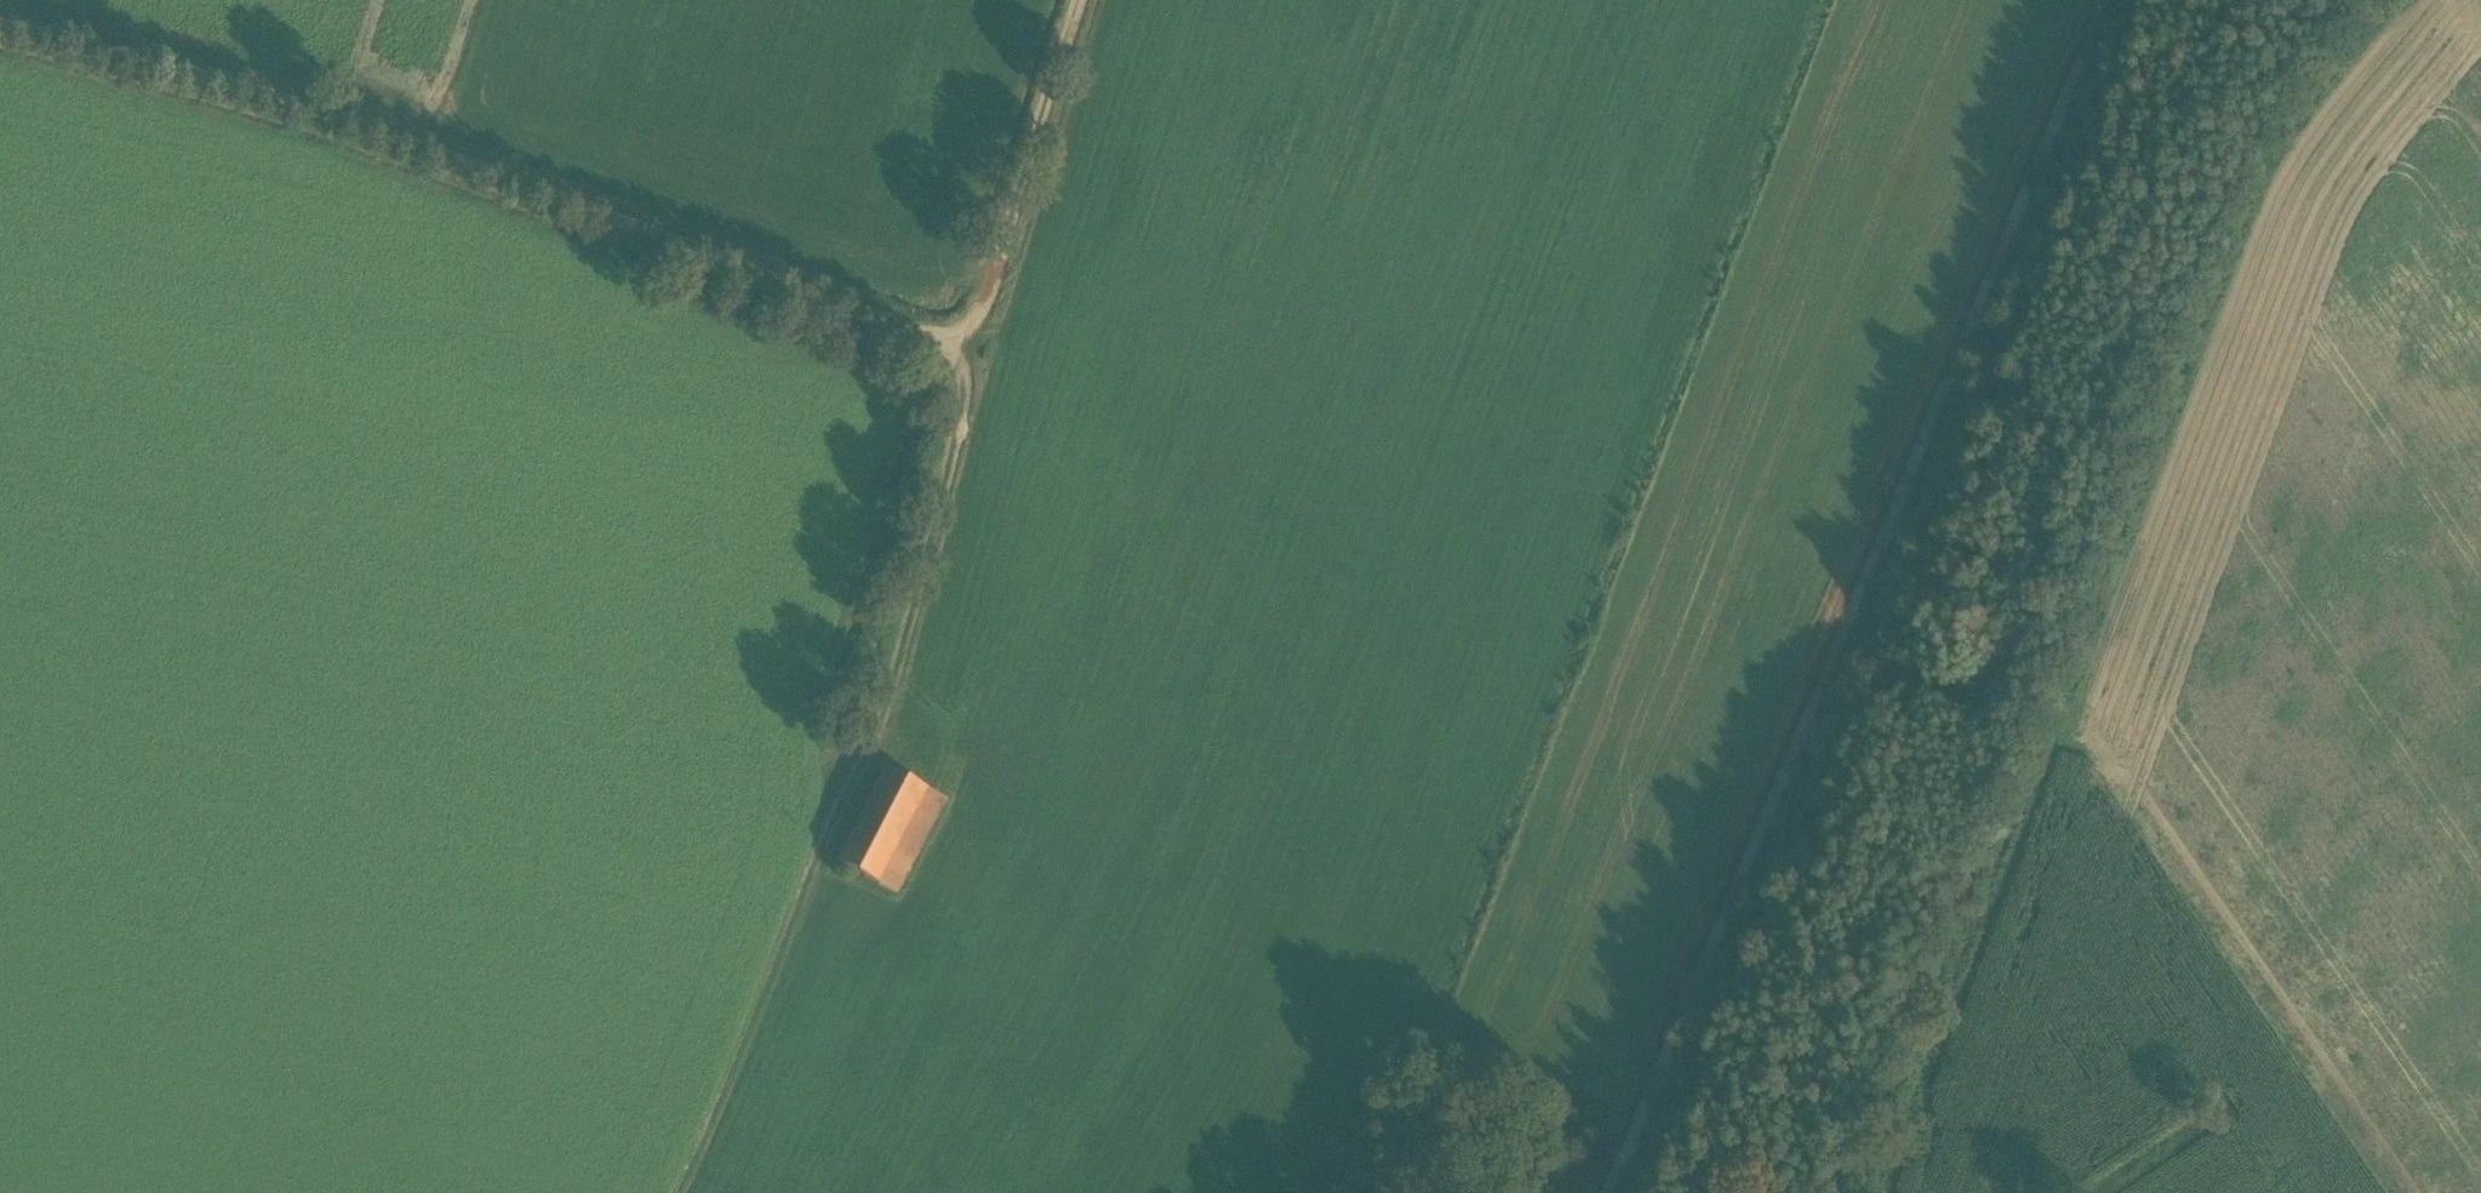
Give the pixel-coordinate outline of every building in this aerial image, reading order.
[(837,863),(878,885),(897,894),(902,884),(946,799),(887,769),(837,863)]
